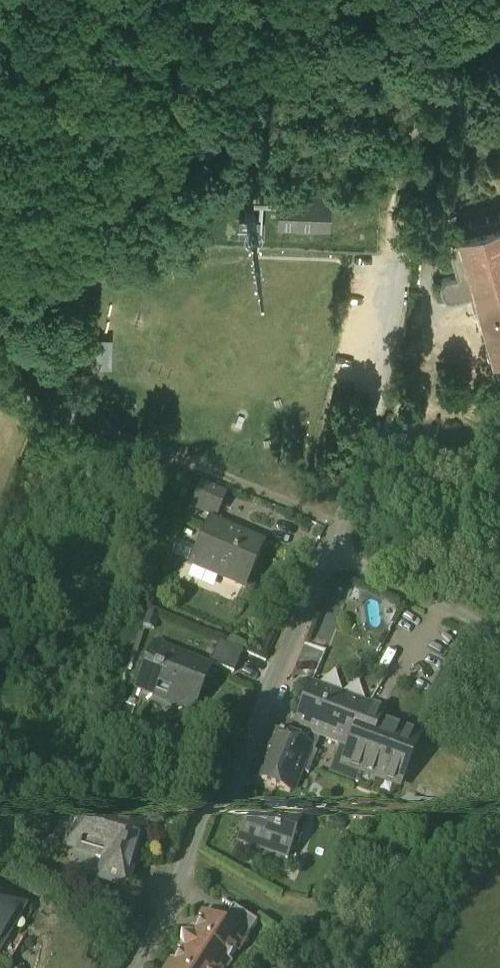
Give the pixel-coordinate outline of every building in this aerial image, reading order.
[(343,223),(342,207),(296,208),(296,224),(343,223)] [(264,218),(239,217),(238,233),(263,235),(264,218)] [(450,238),(460,275),(448,278),(446,280),(445,283),(444,285),(444,288),(444,290),(445,293),(447,296),(450,298),(454,300),(478,294),(496,359),(499,358),(499,224),(450,238)] [(261,236),(237,235),(237,245),(261,245),(261,236)] [(110,335),(88,336),(89,368),(111,367),(110,335)] [(226,497),(202,486),(193,508),(216,518),(226,497)] [(260,548),(211,527),(194,567),(195,567),(197,562),(221,572),(219,577),(243,588),(260,548)] [(243,655),(219,645),(210,667),(234,677),(243,655)] [(309,648),(300,673),(318,679),(326,653),(309,648)] [(210,674),(154,651),(137,692),(193,715),(210,674)] [(368,712),(312,689),(294,731),(318,741),(349,753),(351,754),(367,712),(368,712)] [(382,718),(367,712),(351,754),(349,753),(342,770),(398,793),(413,754),(414,754),(417,745),(399,737),(401,732),(380,724),(382,718)] [(294,731),(290,729),(285,741),(308,751),(308,752),(313,754),(318,741),(294,731)] [(285,741),(274,737),(255,784),(270,790),(269,790),(275,793),(276,792),(290,798),(308,752),(308,751),(285,741)] [(264,806),(262,823),(280,825),(282,807),(264,806)] [(305,839),(270,831),(266,846),(262,845),(258,863),(262,864),(259,879),(293,887),(297,872),(302,873),(306,855),(301,854),(305,839)] [(260,929),(236,921),(224,956),(246,964),(248,958),(273,967),(274,967),(289,923),(265,915),(260,929)] [(67,921),(57,951),(96,964),(95,967),(123,967),(132,941),(67,921)]
